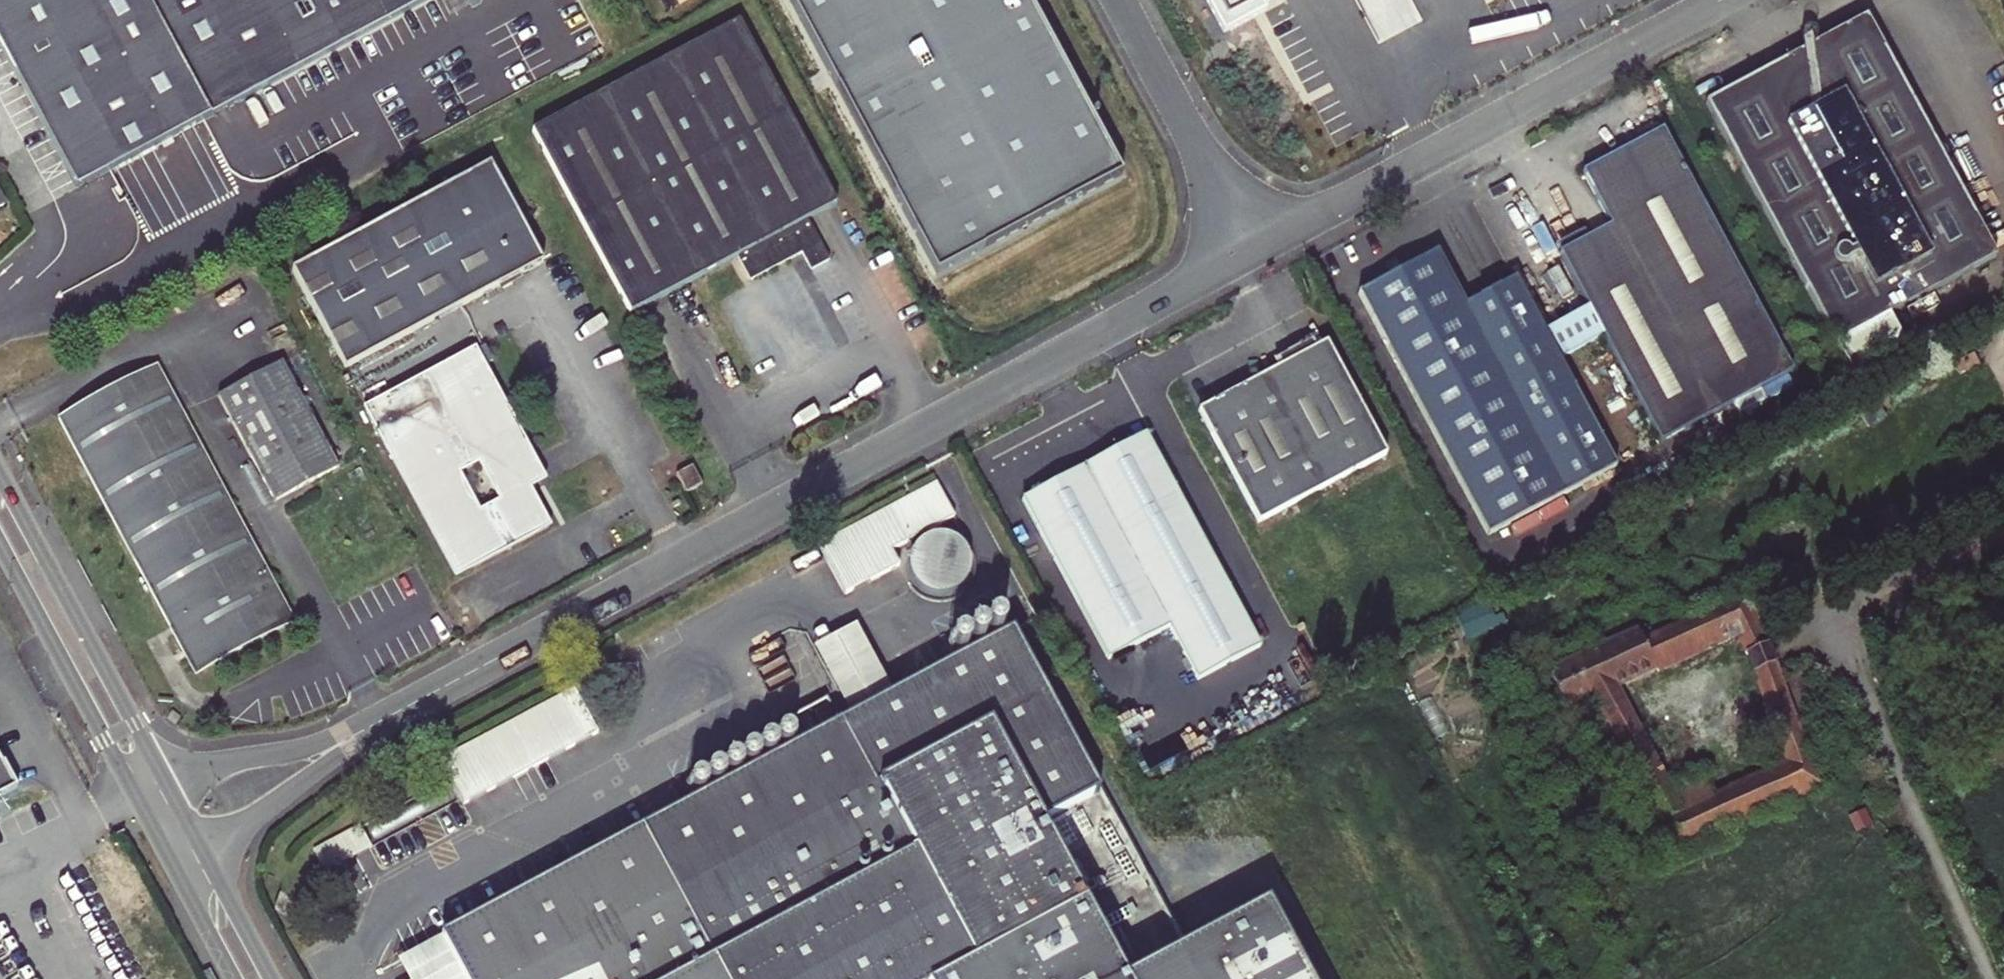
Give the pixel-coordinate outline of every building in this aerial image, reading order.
[(282,77),(338,47),(366,99),(395,86),(399,78),(372,29),(426,0),(0,0),(0,51),(74,188),(282,77)] [(937,276),(1120,180),(1026,0),(791,0),(937,276)] [(1272,0),(1213,0),(1226,25),(1272,0)] [(1704,105),(1833,345),(1995,258),(1865,17),(1704,105)] [(806,219),(813,215),(836,203),(739,21),(532,131),(631,313),(737,256),(750,281),(800,253),(809,270),(827,260),(806,219)] [(284,85),(267,95),(290,139),(308,129),(284,85)] [(1586,308),(1565,319),(1581,349),(1602,339),(1659,444),(1790,371),(1662,130),(1581,174),(1609,226),(1587,239),(1560,254),(1557,255),(1586,308)] [(346,370),(543,262),(490,164),(293,270),(346,370)] [(1555,246),(1560,254),(1587,239),(1583,231),(1555,246)] [(1558,361),(1581,349),(1565,319),(1542,331),(1515,278),(1463,305),(1435,252),(1355,294),(1483,537),(1614,468),(1558,361)] [(1326,343),(1197,412),(1256,523),(1385,454),(1326,343)] [(533,460),(475,351),(367,410),(456,576),(549,526),(529,490),(518,468),(533,460)] [(282,362),(217,397),(274,503),(338,468),(282,362)] [(156,366),(56,420),(173,638),(192,675),(293,621),(156,366)] [(1143,435),(1020,501),(1106,661),(1167,629),(1196,681),(1258,647),(1143,435)] [(518,468),(529,490),(545,481),(533,460),(518,468)] [(692,465),(675,474),(685,493),(702,484),(692,465)] [(945,479),(816,539),(841,592),(902,564),(921,606),(987,575),(966,530),(947,538),(942,526),(962,516),(945,479)] [(1749,593),(1697,615),(1640,639),(1636,631),(1546,670),(1554,688),(1542,693),(1551,712),(1564,706),(1565,709),(1588,699),(1592,706),(1620,762),(1616,763),(1651,828),(1643,832),(1656,857),(1817,784),(1774,664),(1752,673),(1779,752),(1763,760),(1770,771),(1707,801),(1680,813),(1670,793),(1615,687),(1729,634),(1733,638),(1739,635),(1746,656),(1768,647),(1749,593)] [(1012,627),(892,689),(1011,910),(1039,963),(1065,950),(1082,931),(1081,896),(1040,820),(1099,789),(1012,627)] [(1746,656),(1752,673),(1774,664),(1768,647),(1746,656)] [(663,815),(751,978),(1000,978),(1039,963),(1011,910),(892,689),(663,815)] [(437,752),(458,799),(593,738),(572,691),(437,752)] [(1568,718),(1592,706),(1588,699),(1565,709),(1568,718)] [(18,789),(0,756),(0,796),(18,789)] [(1697,780),(1670,793),(1680,813),(1707,801),(1697,780)] [(663,815),(438,939),(459,978),(751,978),(663,815)] [(365,822),(315,848),(327,869),(376,843),(365,822)] [(1081,896),(1082,931),(1065,950),(1039,963),(1000,978),(1054,978),(1110,949),(1081,896)] [(1268,906),(1133,978),(1308,978),(1268,906)] [(1110,949),(1054,978),(1126,978),(1110,949)]
